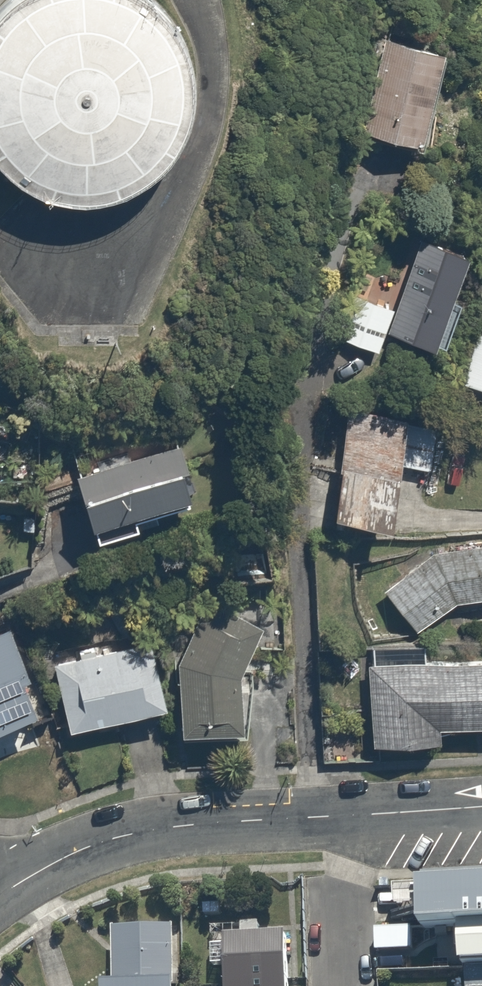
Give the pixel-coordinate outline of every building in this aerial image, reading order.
[(9,174),(33,187),(59,195),(86,196),(112,190),(136,178),(157,161),(173,140),(184,115),(188,88),(185,61),(177,36),(162,13),(148,0),(4,0),(0,3),(0,165),(9,174)] [(425,151),(448,58),(380,41),(356,133),(425,151)] [(344,293),(329,335),(383,354),(390,335),(439,352),(473,256),(422,238),(396,312),(344,293)] [(458,387),(481,394),(481,302),(458,387)] [(432,471),(437,420),(351,411),(338,525),(397,532),(404,468),(432,471)] [(154,439),(73,463),(99,551),(144,537),(140,524),(203,506),(186,449),(159,457),(154,439)] [(421,631),(449,611),(481,605),(481,553),(425,563),(390,589),(421,631)] [(205,602),(176,655),(180,739),(245,736),(242,669),(262,633),(205,602)] [(0,637),(0,734),(46,714),(11,632),(0,637)] [(137,644),(49,666),(68,738),(166,713),(154,665),(144,668),(137,644)] [(370,749),(442,747),(442,729),(481,727),(481,664),(367,668),(370,749)] [(381,876),(382,919),(481,917),(481,873),(381,876)] [(431,924),(432,962),(481,960),(481,923),(431,924)] [(124,926),(124,985),(184,985),(184,926),(124,926)] [(378,927),(378,954),(418,954),(418,927),(378,927)] [(232,985),(293,985),(293,928),(211,928),(211,967),(231,967),(232,985)]
